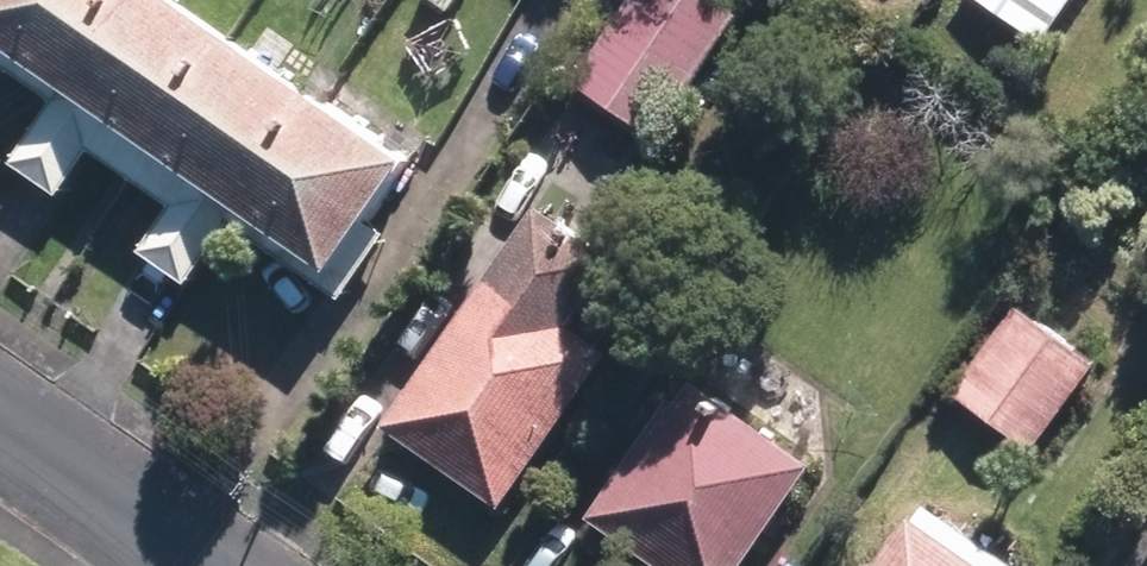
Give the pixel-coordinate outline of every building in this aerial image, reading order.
[(119,0),(0,0),(0,42),(61,84),(119,0)] [(61,84),(62,84),(59,89),(18,146),(63,177),(94,132),(134,161),(234,18),(208,0),(119,0),(61,84)] [(463,0),(439,0),(455,11),(463,0)] [(577,78),(661,136),(745,13),(726,0),(631,0),(577,78)] [(1046,26),(1065,0),(1009,0),(1046,26)] [(234,18),(134,161),(176,190),(146,235),(190,266),(229,207),(232,203),(235,205),(322,80),(243,24),(234,18)] [(322,80),(235,205),(346,283),(396,208),(382,199),(419,147),(322,80)] [(497,506),(605,350),(565,323),(610,258),(529,202),(377,423),(497,506)] [(945,389),(1024,447),(1088,358),(1009,301),(945,389)] [(689,376),(673,398),(666,393),(580,515),(652,565),(737,565),(811,462),(689,376)] [(907,512),(871,563),(865,559),(860,565),(984,565),(907,512)]
